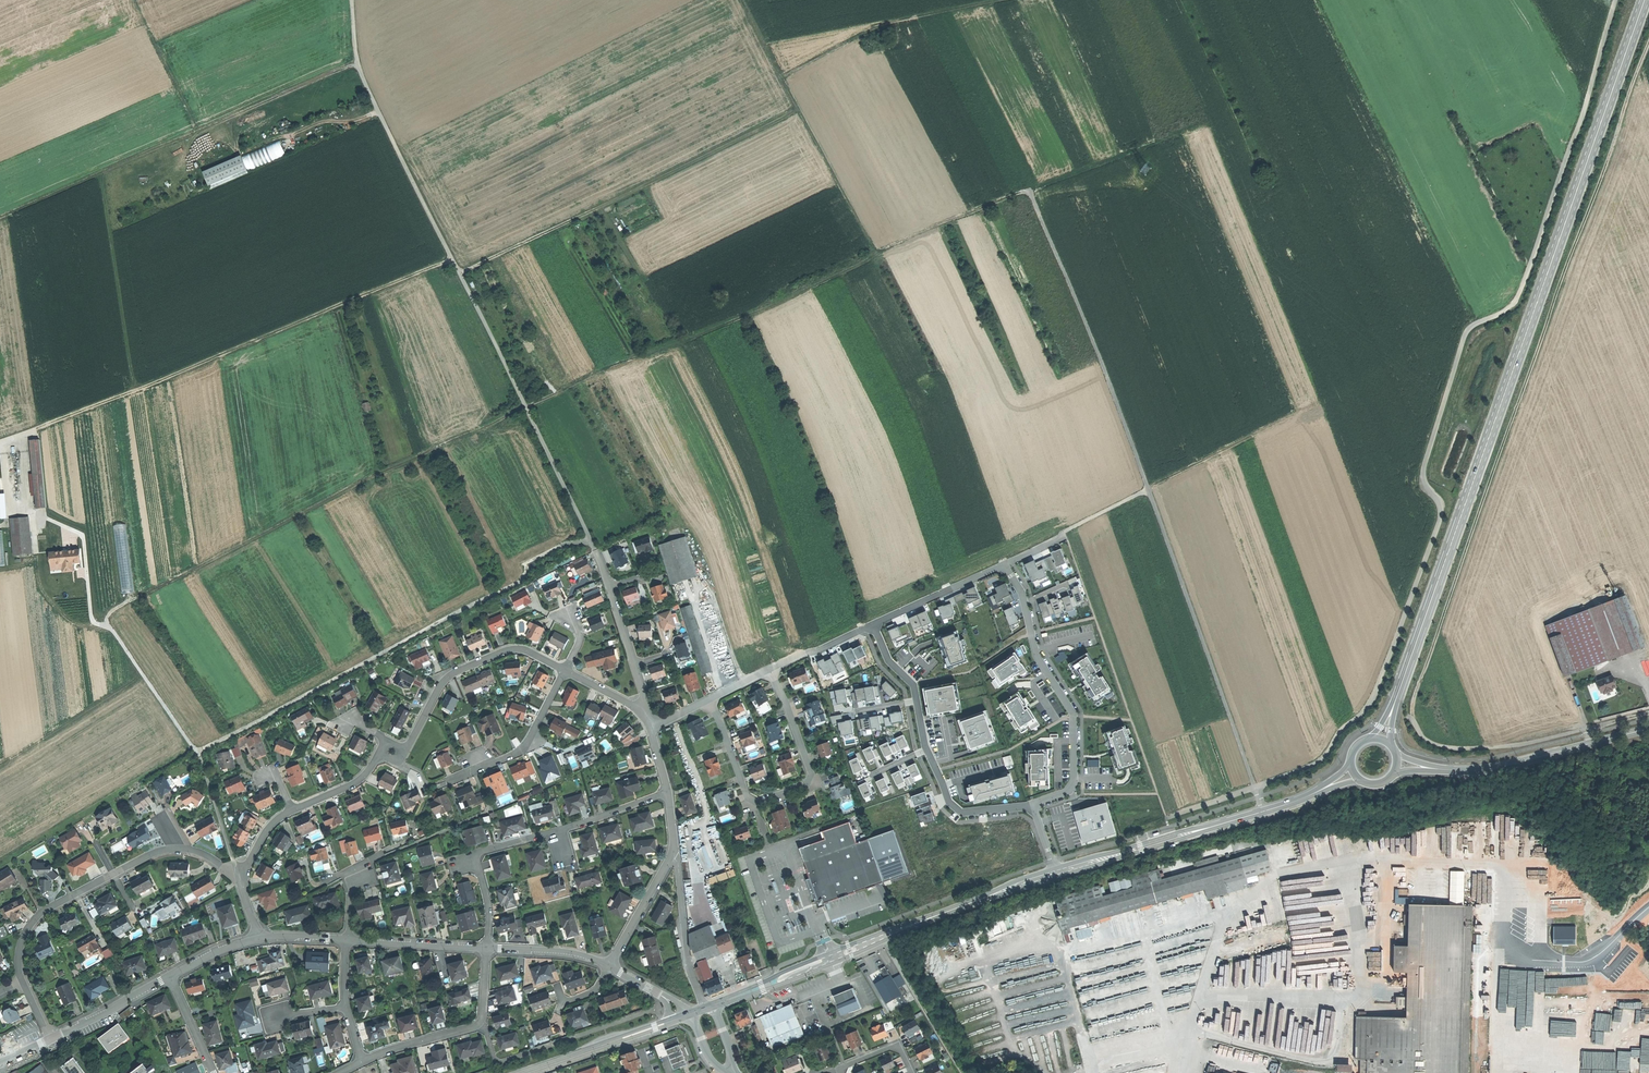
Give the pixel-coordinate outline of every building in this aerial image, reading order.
[(205,172),(212,187),(249,171),(243,156),(205,172)] [(371,410),(368,402),(362,404),(364,412),(371,410)] [(40,440),(30,441),(37,509),(46,508),(40,440)] [(12,518),(15,555),(33,554),(29,517),(12,518)] [(655,551),(655,548),(656,548),(652,537),(634,543),(638,554),(644,552),(647,551),(648,553),(655,551)] [(673,585),(699,576),(686,537),(660,545),(673,585)] [(618,569),(621,567),(624,568),(627,564),(630,563),(622,547),(618,549),(617,547),(610,551),(614,560),(618,569)] [(1054,570),(1056,574),(1059,572),(1058,570),(1063,568),(1061,565),(1066,563),(1064,559),(1065,558),(1063,554),(1064,553),(1062,548),(1055,552),(1051,554),(1052,555),(1044,559),(1049,569),(1050,571),(1054,570)] [(80,562),(79,549),(49,552),(50,570),(62,569),(62,572),(73,571),(72,563),(80,562)] [(573,561),(574,562),(576,566),(585,561),(582,557),(573,561)] [(1033,582),(1035,585),(1040,583),(1048,579),(1045,571),(1049,569),(1044,559),(1036,563),(1034,560),(1025,565),(1028,572),(1030,574),(1030,575),(1031,574),(1032,576),(1031,577),(1033,582)] [(592,569),(587,560),(585,561),(576,566),(576,567),(580,574),(580,575),(585,573),(592,569)] [(559,587),(557,582),(544,588),(548,596),(552,594),(552,596),(553,597),(557,596),(562,593),(561,592),(559,587)] [(998,603),(1004,601),(1006,605),(1013,602),(1010,594),(1008,591),(1007,592),(1007,591),(1006,590),(1008,589),(1006,583),(1005,582),(1000,584),(1001,586),(996,588),(995,588),(997,593),(994,595),(998,603)] [(658,587),(652,589),(656,602),(667,598),(667,597),(669,597),(666,590),(665,590),(663,585),(658,587)] [(1074,596),(1077,604),(1080,603),(1084,601),(1078,586),(1074,587),(1074,589),(1073,589),(1072,590),(1074,596)] [(973,602),(980,599),(976,587),(972,588),(967,590),(968,593),(964,595),(966,599),(968,604),(973,602)] [(631,590),(624,592),(628,604),(633,602),(633,600),(640,598),(638,588),(631,590)] [(968,593),(967,590),(954,596),(954,597),(957,603),(966,599),(964,595),(968,593)] [(527,604),(532,602),(526,591),(513,598),(518,607),(525,603),(526,605),(527,604)] [(590,607),(604,601),(602,596),(597,598),(595,594),(586,598),(588,603),(590,607)] [(1545,625),(1564,675),(1646,644),(1627,594),(1545,625)] [(990,597),(993,605),(998,603),(994,595),(990,597)] [(1074,610),(1074,607),(1070,598),(1069,596),(1065,597),(1062,598),(1065,608),(1067,612),(1074,610)] [(951,604),(952,606),(957,604),(957,603),(954,597),(945,600),(947,605),(951,604)] [(1055,614),(1055,615),(1059,614),(1063,613),(1062,609),(1058,600),(1058,599),(1056,599),(1055,600),(1054,598),(1050,600),(1051,603),(1055,614)] [(1051,616),(1051,615),(1047,605),(1046,602),(1043,603),(1039,604),(1044,618),(1051,616)] [(732,670),(714,604),(702,607),(720,673),(732,670)] [(955,614),(952,606),(951,604),(947,605),(946,606),(945,606),(944,605),(938,608),(943,620),(953,616),(953,615),(955,614)] [(1010,626),(1018,622),(1015,616),(1014,615),(1016,614),(1013,607),(1004,611),(1006,617),(1010,626)] [(922,626),(923,627),(928,625),(931,623),(926,611),(923,613),(922,613),(917,615),(922,626)] [(675,624),(672,616),(671,613),(660,616),(665,630),(670,629),(675,627),(675,624)] [(503,618),(501,614),(488,620),(494,634),(499,632),(498,628),(498,626),(501,625),(502,626),(507,625),(504,618),(503,618)] [(595,631),(610,625),(606,615),(591,621),(593,626),(595,631)] [(917,628),(922,626),(917,615),(913,617),(912,617),(909,619),(914,630),(917,628)] [(1012,631),(1020,627),(1018,622),(1010,626),(1012,631)] [(544,628),(534,623),(531,628),(528,635),(538,640),(544,628)] [(887,627),(889,632),(896,629),(894,624),(887,627)] [(906,624),(899,627),(903,636),(896,639),(897,643),(912,637),(906,624)] [(653,626),(640,626),(640,633),(640,640),(647,640),(647,637),(653,637),(653,626)] [(903,636),(899,627),(898,626),(897,627),(898,628),(897,628),(896,629),(889,632),(893,641),(896,639),(903,636)] [(951,667),(953,667),(968,662),(964,652),(966,652),(964,647),(962,640),(961,641),(957,631),(942,636),(940,637),(942,642),(942,643),(944,648),(944,649),(947,657),(949,662),(951,667)] [(555,632),(550,642),(556,645),(564,649),(569,639),(555,632)] [(471,645),(470,646),(472,650),(475,649),(475,650),(478,649),(482,647),(483,647),(482,646),(487,644),(483,633),(478,636),(477,633),(472,635),(472,636),(473,638),(468,640),(471,645)] [(455,656),(460,654),(452,636),(440,641),(449,660),(454,658),(456,657),(455,656)] [(686,643),(676,646),(678,654),(680,661),(691,658),(686,643)] [(853,650),(858,659),(858,660),(867,656),(862,645),(858,647),(853,650)] [(849,663),(858,659),(853,650),(852,648),(848,650),(844,652),(849,663)] [(422,663),(430,659),(426,649),(412,655),(416,667),(423,665),(422,663)] [(594,656),(596,665),(597,667),(604,665),(607,664),(609,669),(612,668),(615,667),(614,662),(617,662),(616,655),(614,656),(613,650),(594,655),(594,656)] [(1060,655),(1055,658),(1058,664),(1068,658),(1064,652),(1058,653),(1060,655)] [(833,659),(835,665),(842,661),(842,662),(838,653),(830,657),(832,660),(833,659)] [(995,679),(1000,686),(1014,677),(1015,676),(1016,675),(1017,675),(1020,673),(1026,669),(1022,664),(1019,661),(1020,660),(1015,653),(1008,658),(1005,660),(991,669),(996,677),(997,678),(995,679)] [(1085,687),(1095,703),(1113,691),(1103,676),(1100,678),(1096,673),(1099,671),(1088,653),(1071,663),(1084,683),(1086,686),(1085,687)] [(589,667),(596,665),(594,656),(586,658),(589,667)] [(840,673),(835,665),(833,659),(832,660),(831,660),(830,661),(829,660),(826,662),(824,659),(817,663),(820,669),(822,669),(825,675),(831,672),(833,676),(840,673)] [(517,678),(517,676),(522,676),(521,662),(519,662),(515,663),(513,663),(508,663),(508,679),(517,678)] [(657,668),(652,669),(655,680),(667,676),(664,665),(657,668)] [(483,674),(487,684),(487,685),(491,683),(491,681),(495,679),(491,669),(487,671),(482,673),(483,674)] [(795,673),(791,675),(792,680),(794,685),(803,682),(804,680),(807,681),(810,680),(806,669),(799,672),(799,671),(794,672),(795,673)] [(535,682),(534,683),(544,687),(544,688),(550,675),(545,673),(540,670),(534,681),(535,682)] [(400,682),(405,685),(411,688),(413,683),(416,679),(401,671),(395,682),(399,684),(400,682)] [(696,672),(685,676),(690,692),(696,690),(702,689),(696,672)] [(482,686),(487,684),(483,674),(478,676),(482,686)] [(1605,690),(1606,692),(1611,690),(1615,688),(1614,687),(1619,685),(1617,679),(1615,680),(1613,674),(1601,679),(1605,690)] [(474,690),(482,686),(478,676),(478,675),(471,678),(463,682),(467,693),(474,690)] [(803,682),(794,685),(796,689),(804,686),(807,681),(804,680),(803,682)] [(886,681),(883,685),(886,687),(883,690),(887,694),(891,698),(897,692),(886,681)] [(542,691),(544,687),(534,683),(533,686),(542,691)] [(352,684),(341,690),(343,692),(347,700),(351,698),(353,697),(352,696),(357,693),(352,684)] [(571,703),(576,702),(577,699),(576,698),(580,691),(569,686),(567,691),(565,694),(566,695),(563,701),(567,706),(569,706),(571,703)] [(876,700),(876,697),(874,687),(874,686),(864,688),(867,702),(875,701),(876,700)] [(926,691),(931,715),(944,713),(959,710),(954,686),(926,691)] [(856,692),(857,701),(857,702),(860,701),(860,702),(862,701),(862,700),(863,700),(866,699),(867,702),(864,688),(864,687),(859,688),(860,689),(855,689),(856,692)] [(753,694),(750,696),(753,701),(756,699),(760,706),(770,700),(767,696),(766,696),(766,694),(762,688),(753,694)] [(677,689),(666,692),(669,703),(675,701),(678,700),(680,699),(677,689)] [(837,698),(838,705),(848,703),(847,699),(847,697),(846,690),(846,689),(834,691),(836,698),(837,698)] [(381,702),(385,704),(388,698),(376,691),(367,705),(372,708),(377,711),(380,707),(379,706),(381,702)] [(347,700),(343,692),(336,696),(333,698),(339,708),(343,705),(348,702),(347,700)] [(1028,706),(1019,692),(1011,696),(1012,698),(1010,699),(1009,699),(1003,703),(1008,710),(1014,721),(1019,728),(1022,733),(1028,729),(1027,727),(1029,725),(1030,727),(1039,722),(1030,708),(1029,708),(1028,707),(1027,706),(1028,706)] [(459,699),(449,694),(446,700),(443,705),(453,710),(459,699)] [(732,706),(732,704),(727,707),(729,712),(731,716),(736,714),(741,712),(745,710),(740,700),(735,703),(736,704),(732,706)] [(819,700),(807,705),(808,705),(806,706),(808,710),(808,711),(810,711),(813,719),(824,714),(823,713),(824,713),(822,708),(821,708),(821,706),(820,703),(819,700)] [(511,703),(507,717),(517,720),(518,717),(518,715),(510,713),(513,704),(511,703)] [(528,708),(514,703),(513,704),(510,713),(518,715),(518,717),(525,719),(526,713),(528,708)] [(600,715),(603,709),(597,706),(591,703),(586,713),(598,720),(600,715)] [(613,709),(606,705),(603,709),(600,715),(613,722),(619,712),(613,709)] [(395,717),(397,718),(404,722),(405,722),(408,717),(411,711),(407,710),(405,709),(401,706),(395,717)] [(314,718),(308,707),(291,716),(295,724),(298,729),(303,726),(304,728),(308,726),(306,722),(308,721),(314,718)] [(815,725),(826,721),(824,715),(824,714),(813,719),(810,711),(808,711),(808,710),(804,712),(811,729),(816,727),(815,725)] [(886,727),(893,726),(892,724),(904,722),(902,712),(898,713),(898,712),(894,712),(894,713),(893,714),(890,714),(890,717),(884,718),(885,724),(886,727)] [(486,730),(488,736),(494,733),(500,730),(494,714),(482,720),(478,722),(482,731),(486,730)] [(833,725),(838,724),(838,723),(843,722),(842,714),(830,717),(833,725)] [(966,735),(971,749),(995,741),(985,714),(962,722),(966,735)] [(880,725),(879,716),(876,716),(870,717),(872,729),(873,732),(882,730),(880,725)] [(861,719),(863,728),(863,731),(866,730),(872,729),(870,717),(869,717),(869,718),(869,719),(868,719),(866,719),(866,718),(861,719)] [(403,723),(404,722),(397,718),(396,719),(395,718),(393,722),(396,724),(398,725),(398,727),(401,729),(404,724),(403,723)] [(553,724),(551,728),(557,731),(563,734),(565,731),(568,725),(556,718),(553,724)] [(705,728),(702,723),(700,719),(687,725),(689,729),(691,728),(693,732),(694,732),(697,739),(702,737),(702,738),(704,737),(710,734),(706,727),(705,728)] [(843,722),(838,723),(838,724),(840,731),(841,731),(842,736),(854,734),(853,729),(854,728),(852,721),(851,720),(846,721),(846,722),(844,722),(843,722)] [(470,726),(472,732),(473,734),(477,732),(473,722),(468,724),(470,726)] [(771,735),(773,740),(778,738),(779,740),(785,738),(782,730),(779,722),(768,726),(769,730),(769,732),(770,735),(771,735)] [(622,734),(625,738),(631,734),(634,738),(638,736),(633,731),(634,730),(631,726),(628,723),(627,724),(626,724),(618,730),(621,734),(622,734)] [(398,735),(401,729),(398,727),(398,725),(396,724),(392,732),(398,735)] [(581,732),(568,725),(565,731),(578,738),(581,732)] [(470,733),(472,732),(470,726),(459,731),(462,736),(460,737),(463,744),(469,742),(473,740),(470,733)] [(1114,755),(1119,771),(1139,765),(1134,750),(1130,751),(1128,745),(1131,744),(1125,726),(1106,732),(1113,752),(1114,755)] [(622,734),(621,734),(618,730),(617,730),(614,733),(620,740),(621,739),(624,737),(625,739),(625,738),(622,734)] [(742,741),(742,740),(741,741),(742,744),(743,747),(745,746),(750,744),(750,746),(754,744),(756,743),(752,731),(741,735),(742,737),(743,740),(742,741)] [(331,738),(332,736),(329,735),(324,732),(319,743),(328,748),(331,749),(335,740),(331,738)] [(639,735),(638,736),(634,738),(631,734),(625,738),(625,739),(624,737),(621,739),(624,743),(626,746),(641,739),(639,735)] [(247,740),(246,735),(239,738),(236,739),(240,747),(244,745),(243,743),(248,741),(250,748),(252,747),(251,745),(262,740),(259,735),(247,740)] [(897,742),(901,750),(903,749),(904,748),(909,746),(904,735),(896,739),(897,742)] [(357,739),(355,738),(351,745),(358,749),(358,748),(362,750),(365,746),(367,741),(358,736),(357,739)] [(586,746),(596,741),(594,737),(584,741),(586,746)] [(284,752),(287,753),(292,755),(296,746),(280,739),(276,750),(280,752),(284,753),(284,752)] [(267,752),(262,740),(251,745),(252,747),(256,756),(261,754),(267,752)] [(829,742),(818,746),(820,752),(822,758),(833,754),(829,742)] [(891,754),(893,753),(890,746),(888,742),(880,746),(885,757),(890,755),(891,754)] [(643,746),(631,749),(636,766),(647,763),(645,756),(646,755),(644,751),(643,746)] [(583,749),(582,749),(577,751),(579,754),(576,755),(577,760),(580,759),(581,760),(587,758),(588,759),(596,756),(592,747),(586,749),(585,749),(584,749),(583,749)] [(875,758),(876,758),(873,750),(871,747),(863,750),(868,762),(873,759),(875,758)] [(1036,750),(1029,750),(1029,763),(1029,773),(1029,786),(1037,786),(1037,783),(1040,783),(1040,786),(1049,786),(1049,769),(1048,769),(1048,767),(1048,765),(1049,765),(1048,756),(1048,749),(1039,749),(1039,751),(1036,751),(1036,750)] [(227,765),(228,768),(235,766),(234,763),(233,759),(231,760),(231,755),(230,751),(217,753),(218,758),(220,758),(221,762),(219,762),(220,767),(221,766),(227,765)] [(452,760),(451,757),(449,752),(438,756),(439,758),(442,766),(443,768),(448,765),(453,763),(452,760)] [(792,761),(793,759),(791,753),(781,757),(783,761),(780,762),(785,774),(796,770),(793,764),(792,761)] [(563,754),(558,756),(561,764),(566,762),(563,754)] [(1013,765),(1011,755),(1003,758),(1005,767),(1013,765)] [(552,776),(553,778),(561,775),(552,756),(546,758),(540,761),(543,768),(544,771),(541,772),(544,779),(552,776)] [(719,765),(720,764),(719,761),(718,758),(716,758),(706,761),(708,766),(707,767),(709,773),(710,773),(711,774),(716,772),(716,774),(721,772),(720,767),(719,765)] [(860,764),(859,761),(857,758),(849,762),(855,774),(860,771),(863,770),(860,764)] [(526,764),(530,774),(531,775),(536,773),(531,761),(526,764)] [(516,780),(530,774),(526,764),(525,763),(522,764),(519,766),(516,767),(511,769),(516,780)] [(921,774),(915,763),(910,766),(907,767),(912,776),(913,778),(916,777),(921,774)] [(764,764),(751,769),(753,775),(755,781),(763,778),(763,777),(768,775),(764,764)] [(291,778),(290,779),(291,782),(293,786),(304,781),(301,774),(303,774),(299,765),(287,769),(290,776),(291,778)] [(321,772),(321,773),(325,781),(325,782),(330,780),(335,778),(331,767),(321,772)] [(897,786),(905,782),(904,779),(900,771),(897,772),(892,774),(897,786)] [(495,785),(494,786),(498,796),(509,791),(501,772),(494,775),(485,779),(488,786),(493,784),(494,783),(495,785)] [(383,779),(378,787),(391,794),(398,781),(394,778),(389,776),(390,775),(386,773),(383,779)] [(974,801),(974,803),(991,798),(997,796),(1006,794),(1013,792),(1015,792),(1010,774),(1009,774),(1002,776),(997,777),(990,779),(987,780),(969,785),(970,787),(974,801)] [(236,777),(230,780),(226,782),(228,788),(230,787),(232,792),(238,789),(245,786),(243,781),(240,775),(236,777)] [(830,779),(833,787),(841,784),(838,776),(830,779)] [(167,793),(172,790),(170,786),(174,784),(170,778),(167,780),(165,777),(154,783),(162,796),(167,793)] [(639,777),(619,783),(623,798),(630,796),(635,794),(634,791),(642,788),(639,777)] [(882,793),(890,789),(889,787),(884,778),(882,779),(876,782),(882,793)] [(869,786),(867,782),(859,786),(865,798),(869,796),(873,795),(869,786)] [(841,784),(833,787),(832,787),(835,793),(833,794),(831,795),(833,801),(846,796),(843,790),(846,789),(844,783),(841,784)] [(532,796),(543,791),(541,785),(533,789),(534,791),(531,793),(532,796)] [(467,790),(458,794),(460,800),(465,799),(468,806),(474,804),(478,802),(475,796),(476,796),(476,795),(471,786),(466,788),(467,790)] [(611,787),(601,790),(594,792),(598,804),(603,802),(607,801),(609,800),(609,801),(614,799),(611,787)] [(846,789),(843,790),(846,796),(852,794),(850,788),(846,789)] [(134,800),(137,805),(140,812),(146,809),(145,808),(148,806),(150,805),(149,803),(153,801),(146,789),(141,792),(142,794),(138,796),(139,797),(134,800)] [(199,807),(204,797),(200,794),(200,793),(195,791),(195,792),(193,790),(181,797),(187,805),(191,803),(195,804),(199,807)] [(265,792),(261,794),(254,797),(259,809),(261,808),(270,804),(276,801),(273,795),(270,790),(265,792)] [(416,804),(415,801),(414,799),(416,798),(417,800),(418,799),(418,800),(422,799),(420,795),(418,790),(410,793),(410,795),(408,795),(401,798),(405,807),(412,807),(412,806),(416,804)] [(716,795),(721,808),(731,804),(729,799),(728,796),(729,794),(728,790),(716,795)] [(928,802),(927,798),(926,797),(925,794),(926,794),(925,792),(911,797),(915,806),(919,805),(928,802)] [(474,804),(474,806),(480,803),(477,797),(482,795),(481,793),(476,795),(476,796),(475,796),(478,802),(474,804)] [(582,794),(567,799),(571,814),(577,812),(581,811),(579,806),(586,804),(582,794)] [(691,794),(681,798),(684,807),(687,815),(697,811),(691,794)] [(353,798),(347,801),(351,811),(365,805),(360,795),(353,798)] [(441,799),(436,801),(432,803),(436,813),(441,811),(442,814),(452,809),(446,795),(441,797),(441,799)] [(930,797),(927,798),(928,802),(919,805),(921,809),(933,804),(930,797)] [(465,799),(460,800),(461,802),(459,803),(462,809),(468,806),(465,799)] [(806,812),(808,818),(813,816),(814,812),(821,810),(817,799),(812,801),(808,803),(807,805),(803,807),(805,812),(806,812)] [(549,802),(550,805),(553,804),(556,816),(561,815),(556,800),(549,802)] [(1116,834),(1107,802),(1074,812),(1078,826),(1083,843),(1116,834)] [(531,811),(534,810),(543,807),(542,803),(529,806),(531,811)] [(543,807),(534,810),(537,822),(547,819),(556,816),(553,804),(550,805),(543,807)] [(329,814),(325,816),(328,825),(333,823),(335,822),(336,825),(343,822),(340,815),(337,809),(336,806),(332,808),(329,809),(331,813),(329,814)] [(115,814),(111,808),(97,816),(103,827),(105,825),(108,824),(110,825),(110,822),(112,821),(114,824),(119,821),(114,814),(115,814)] [(773,814),(776,822),(780,832),(791,828),(785,810),(778,812),(773,814)] [(641,817),(632,819),(636,831),(647,828),(647,827),(655,825),(651,811),(645,813),(646,816),(641,817)] [(245,823),(251,827),(253,828),(255,823),(257,819),(249,815),(247,814),(242,822),(245,823)] [(1510,853),(1511,814),(1501,814),(1501,822),(1505,822),(1505,838),(1501,838),(1501,853),(1510,853)] [(300,825),(298,826),(302,835),(317,828),(316,825),(314,825),(310,816),(304,818),(297,821),(297,822),(298,821),(300,825)] [(523,816),(504,821),(505,827),(503,827),(505,835),(513,833),(512,831),(518,829),(526,827),(523,816)] [(210,834),(211,833),(218,830),(215,824),(216,824),(212,817),(206,820),(206,822),(203,824),(203,822),(196,826),(199,832),(200,831),(202,834),(203,837),(204,836),(210,833),(210,834)] [(403,831),(404,833),(409,832),(406,819),(392,823),(394,834),(399,833),(403,831)] [(130,841),(133,847),(137,845),(139,846),(143,844),(143,842),(142,840),(145,839),(145,840),(151,837),(148,832),(149,831),(144,822),(137,826),(140,831),(138,832),(135,832),(132,834),(132,836),(128,838),(130,841)] [(872,887),(857,844),(850,822),(823,832),(826,840),(799,849),(810,878),(819,900),(816,901),(818,908),(824,907),(825,906),(824,904),(864,889),(872,887)] [(611,827),(611,826),(607,827),(601,828),(604,842),(611,840),(610,840),(622,838),(619,824),(615,825),(615,827),(611,827)] [(377,838),(377,840),(382,838),(379,826),(364,830),(367,841),(377,838)] [(483,826),(466,831),(467,837),(465,838),(467,845),(475,843),(481,841),(481,840),(486,838),(483,826)] [(250,832),(249,832),(242,828),(240,827),(235,835),(239,837),(246,841),(248,837),(250,832)] [(737,835),(736,835),(738,841),(752,836),(750,831),(749,832),(748,829),(749,829),(748,827),(744,828),(741,829),(740,827),(735,829),(737,835)] [(81,846),(78,842),(77,839),(80,838),(76,830),(61,838),(67,849),(68,848),(71,852),(81,846)] [(894,830),(857,844),(872,887),(884,883),(910,873),(894,830)] [(284,848),(290,840),(291,838),(282,831),(278,837),(274,843),(284,849),(284,848)] [(587,834),(582,836),(584,844),(586,844),(586,847),(582,848),(584,856),(592,854),(592,852),(599,850),(594,832),(587,834)] [(1300,839),(1303,860),(1313,859),(1312,851),(1321,850),(1319,836),(1300,839)] [(243,846),(246,841),(239,837),(238,839),(237,838),(235,842),(243,846)] [(343,853),(347,852),(345,843),(351,841),(350,839),(340,841),(343,853)] [(656,839),(637,841),(639,853),(647,852),(647,851),(657,850),(657,845),(656,839)] [(292,842),(290,840),(284,848),(287,850),(292,842)] [(355,849),(358,849),(355,840),(351,841),(345,843),(347,852),(348,856),(351,855),(356,854),(355,849)] [(431,845),(419,848),(423,862),(428,861),(428,864),(436,862),(433,854),(431,845)] [(323,859),(329,858),(326,847),(315,850),(317,858),(318,861),(321,860),(323,859)] [(534,851),(528,853),(533,871),(545,867),(543,860),(545,859),(542,849),(534,851)] [(1266,850),(1240,857),(1246,878),(1272,870),(1266,850)] [(85,867),(95,862),(90,853),(68,865),(72,872),(76,869),(78,873),(79,875),(80,874),(86,870),(87,870),(86,869),(85,867)] [(493,858),(496,869),(499,879),(512,875),(509,864),(506,854),(499,857),(493,858)] [(1220,863),(1218,856),(1196,862),(1198,870),(1220,863)] [(1227,861),(1220,863),(1226,884),(1246,878),(1240,857),(1231,860),(1230,858),(1227,859),(1227,861)] [(397,862),(382,866),(384,873),(385,872),(386,875),(387,877),(385,877),(387,884),(401,879),(399,872),(400,872),(399,868),(399,869),(397,862)] [(40,863),(37,863),(33,863),(34,870),(37,870),(39,872),(38,873),(41,876),(45,876),(45,880),(41,880),(42,887),(43,887),(43,892),(46,892),(49,892),(49,891),(53,891),(53,880),(56,880),(59,876),(53,870),(53,867),(51,865),(48,868),(46,866),(46,863),(40,863)] [(171,877),(185,877),(185,876),(190,876),(190,864),(186,864),(183,864),(182,863),(180,863),(172,863),(171,877)] [(267,879),(271,874),(269,873),(272,868),(263,863),(260,868),(257,873),(267,879)] [(300,869),(301,868),(298,863),(296,864),(296,863),(286,868),(292,880),(297,878),(297,879),(303,876),(301,874),(300,872),(301,871),(300,869)] [(1226,884),(1220,863),(1198,870),(1162,880),(1134,888),(1112,894),(1103,896),(1095,899),(1056,910),(1062,930),(1206,889),(1226,884)] [(639,865),(622,869),(623,872),(619,873),(621,878),(624,877),(626,885),(632,883),(632,882),(637,881),(637,882),(643,880),(641,873),(639,865)] [(17,881),(9,868),(0,874),(0,892),(7,887),(11,888),(12,884),(14,883),(17,881)] [(736,875),(734,869),(710,878),(712,884),(736,875)] [(1134,888),(1162,880),(1159,869),(1131,877),(1134,888)] [(433,871),(422,874),(427,892),(438,889),(435,880),(433,871)] [(1451,871),(1450,905),(1464,905),(1464,871),(1451,871)] [(587,875),(577,878),(580,888),(602,882),(599,872),(587,875)] [(138,894),(140,893),(150,888),(154,886),(149,876),(143,879),(142,877),(137,880),(132,882),(138,894)] [(552,878),(544,880),(547,892),(563,888),(563,890),(568,889),(566,881),(562,882),(560,876),(552,878)] [(195,885),(201,895),(215,887),(213,882),(210,877),(207,878),(207,879),(202,882),(202,881),(195,885)] [(1109,883),(1112,894),(1134,888),(1131,877),(1109,883)] [(815,899),(816,901),(819,900),(810,878),(806,880),(814,899),(815,899)] [(1248,884),(1246,878),(1226,884),(1228,893),(1253,886),(1252,883),(1248,884)] [(460,888),(465,903),(465,904),(477,901),(475,893),(474,894),(472,888),(470,881),(459,884),(460,888)] [(1228,893),(1226,884),(1206,889),(1208,899),(1228,893)] [(198,897),(201,895),(195,885),(192,887),(198,897)] [(513,886),(499,890),(501,896),(502,903),(506,902),(508,907),(517,905),(513,886)] [(1100,886),(1092,888),(1095,899),(1103,896),(1102,894),(1105,893),(1103,887),(1100,888),(1100,886)] [(150,888),(140,893),(142,897),(152,892),(150,888)] [(465,903),(460,888),(456,889),(460,905),(465,903)] [(1054,904),(1056,910),(1095,899),(1092,888),(1059,897),(1061,902),(1054,904)] [(275,889),(259,894),(260,898),(261,901),(264,900),(267,909),(277,906),(275,899),(278,898),(275,889)] [(633,899),(621,892),(611,910),(621,916),(626,907),(627,908),(630,904),(633,899)] [(322,897),(315,899),(317,908),(329,905),(330,910),(340,907),(338,900),(336,893),(321,896),(322,897)] [(103,901),(100,902),(96,905),(102,915),(110,910),(112,914),(120,909),(111,894),(106,897),(102,899),(103,901)] [(166,906),(170,913),(175,909),(177,912),(181,909),(174,896),(167,900),(163,902),(161,903),(163,908),(164,908),(166,906)] [(786,900),(791,912),(795,910),(790,898),(786,900)] [(19,916),(23,915),(22,912),(29,908),(24,899),(6,908),(10,917),(11,917),(14,922),(20,919),(19,916)] [(371,912),(382,909),(380,899),(358,905),(360,912),(362,920),(373,917),(371,912)] [(655,914),(652,919),(663,925),(673,907),(662,901),(657,910),(658,910),(657,912),(655,914)] [(225,927),(239,922),(233,904),(219,909),(225,927)] [(439,923),(436,911),(434,905),(419,909),(424,927),(433,925),(439,923)] [(1408,947),(1470,947),(1470,905),(1464,905),(1450,905),(1408,905),(1408,947)] [(171,916),(170,913),(166,906),(164,908),(163,908),(157,911),(160,918),(165,919),(171,916)] [(308,906),(286,912),(288,918),(290,917),(291,922),(301,919),(311,917),(308,906)] [(410,907),(393,911),(397,924),(402,923),(405,922),(407,927),(415,924),(410,907)] [(10,917),(6,908),(2,909),(6,919),(10,917)] [(100,915),(96,908),(90,911),(94,918),(100,915)] [(384,914),(382,909),(371,912),(373,917),(384,914)] [(475,911),(459,916),(461,921),(462,921),(462,924),(464,930),(471,928),(472,928),(475,927),(479,926),(475,911)] [(573,912),(562,915),(565,927),(566,926),(569,937),(574,935),(579,934),(573,912)] [(545,913),(527,917),(531,934),(537,932),(536,926),(541,925),(548,923),(545,913)] [(81,922),(76,914),(71,916),(71,915),(69,916),(68,915),(67,917),(64,919),(61,920),(62,923),(61,925),(63,927),(72,930),(71,928),(81,922)] [(118,936),(125,932),(133,927),(129,922),(126,916),(112,925),(118,936)] [(513,929),(518,928),(516,921),(515,916),(507,919),(506,917),(503,917),(504,920),(497,921),(499,928),(498,928),(499,933),(513,929)] [(140,920),(144,927),(149,925),(145,918),(140,920)] [(603,918),(601,918),(592,921),(591,921),(596,938),(601,937),(607,935),(603,918)] [(200,937),(206,935),(203,924),(183,930),(188,944),(195,942),(194,939),(200,937)] [(9,936),(4,926),(1,928),(0,928),(0,940),(9,936)] [(703,961),(722,953),(716,939),(711,926),(689,935),(692,957),(696,956),(699,962),(703,961)] [(1575,926),(1554,927),(1554,945),(1575,945),(1575,926)] [(1091,927),(1076,931),(1078,940),(1093,936),(1091,927)] [(43,945),(36,948),(40,958),(55,951),(47,934),(40,937),(43,945)] [(716,939),(722,953),(725,952),(735,947),(730,934),(716,939)] [(90,948),(92,952),(100,948),(97,943),(98,943),(96,939),(94,935),(92,937),(91,937),(92,937),(89,939),(89,938),(78,944),(82,952),(90,948)] [(170,953),(179,950),(175,939),(157,945),(161,956),(170,953)] [(647,947),(648,952),(660,949),(657,939),(645,942),(647,947)] [(106,959),(114,955),(110,947),(102,951),(106,959)] [(1470,947),(1408,947),(1407,973),(1407,997),(1407,1007),(1407,1017),(1357,1016),(1356,1059),(1361,1059),(1361,1072),(1366,1072),(1367,1061),(1368,1061),(1368,1060),(1377,1060),(1377,1072),(1467,1072),(1470,947)] [(1408,947),(1394,947),(1394,972),(1407,973),(1408,947)] [(84,957),(92,952),(90,948),(82,952),(84,957)] [(1372,948),(1371,971),(1382,972),(1383,949),(1372,948)] [(660,949),(648,952),(650,960),(652,967),(663,964),(660,949)] [(266,970),(284,965),(281,951),(275,953),(271,954),(272,957),(263,960),(266,970)] [(330,953),(308,951),(307,966),(321,967),(321,971),(329,972),(330,961),(330,953)] [(750,954),(739,958),(745,973),(750,971),(756,969),(754,963),(753,961),(751,954),(750,954)] [(394,958),(386,960),(390,973),(407,968),(403,955),(394,958)] [(138,971),(146,969),(143,956),(123,963),(127,975),(138,971)] [(369,957),(366,958),(364,958),(360,959),(364,971),(375,968),(372,956),(369,957)] [(420,961),(422,966),(423,972),(424,971),(426,976),(435,974),(430,957),(425,959),(420,960),(420,961)] [(457,961),(450,963),(454,978),(469,974),(464,959),(457,961)] [(261,972),(266,970),(263,960),(258,961),(261,972)] [(1247,985),(1246,960),(1237,960),(1237,963),(1221,964),(1221,974),(1224,974),(1224,981),(1231,981),(1231,985),(1247,985)] [(706,982),(711,980),(703,961),(699,962),(701,967),(697,968),(702,983),(706,982)] [(502,979),(508,978),(520,974),(517,963),(498,968),(500,975),(502,979)] [(215,981),(233,976),(230,965),(225,966),(225,967),(222,968),(222,967),(219,968),(212,970),(215,981)] [(554,977),(553,972),(550,965),(542,968),(542,966),(537,967),(533,969),(536,980),(541,979),(542,981),(554,977)] [(886,978),(891,975),(886,966),(881,969),(886,978)] [(688,978),(686,974),(684,969),(678,972),(678,973),(675,974),(676,978),(673,979),(677,989),(680,988),(684,986),(682,981),(688,978)] [(568,976),(567,977),(570,988),(588,983),(584,971),(578,973),(574,974),(573,971),(567,973),(568,976)] [(897,998),(903,995),(899,988),(893,978),(891,975),(886,978),(883,980),(876,984),(888,1004),(897,998)] [(899,975),(893,978),(899,988),(903,986),(905,985),(899,975)] [(711,980),(706,982),(707,986),(704,987),(705,992),(709,990),(711,995),(717,992),(724,989),(720,978),(717,979),(715,976),(713,977),(714,978),(711,980)] [(103,991),(109,988),(103,978),(86,987),(92,999),(101,994),(100,993),(103,991)] [(259,985),(257,978),(249,980),(251,987),(259,985)] [(189,993),(203,990),(205,989),(203,979),(197,981),(192,982),(187,983),(189,993)] [(284,992),(290,991),(286,979),(268,984),(271,995),(279,993),(284,992)] [(329,981),(309,986),(312,999),(324,996),(332,994),(329,981)] [(72,1001),(77,999),(70,983),(58,988),(66,1004),(72,1001)] [(903,995),(904,996),(908,994),(903,986),(899,988),(903,995)] [(466,998),(472,997),(469,987),(450,992),(453,1003),(457,1002),(461,1001),(461,1000),(466,998)] [(514,988),(497,993),(498,998),(500,1003),(508,1001),(517,999),(514,988)] [(836,997),(843,1016),(863,1008),(855,988),(848,991),(849,992),(845,994),(838,996),(836,997)] [(551,997),(548,991),(531,997),(537,1012),(544,1010),(543,1007),(553,1003),(551,997)] [(612,995),(616,1006),(629,1002),(625,991),(617,993),(612,995)] [(371,995),(358,998),(360,1005),(362,1010),(374,1007),(371,995)] [(604,1010),(616,1006),(612,995),(606,997),(600,999),(604,1010)] [(904,996),(903,995),(897,998),(902,1006),(908,1002),(904,996)] [(153,1016),(171,1008),(168,1002),(166,996),(148,1004),(153,1016)] [(1407,1007),(1407,997),(1398,997),(1398,1007),(1407,1007)] [(238,1005),(241,1016),(236,1017),(240,1029),(255,1024),(252,1015),(255,1014),(253,1009),(251,1001),(238,1005)] [(773,1011),(761,1016),(774,1048),(805,1035),(793,1004),(785,1007),(779,1009),(773,1011)] [(443,1005),(431,1009),(433,1015),(431,1016),(432,1019),(434,1018),(435,1023),(441,1021),(447,1019),(443,1005)] [(135,1013),(131,1007),(120,1015),(124,1021),(135,1013)] [(12,1011),(11,1009),(11,1008),(8,1009),(5,1010),(4,1013),(4,1017),(5,1020),(8,1022),(13,1022),(20,1019),(16,1011),(15,1011),(14,1012),(12,1011)] [(576,1012),(568,1015),(572,1028),(588,1022),(584,1010),(583,1010),(582,1008),(580,1009),(577,1010),(576,1008),(574,1009),(576,1012)] [(738,1017),(739,1019),(741,1023),(743,1027),(754,1022),(748,1010),(743,1012),(740,1010),(738,1011),(737,1014),(738,1017)] [(504,1026),(512,1024),(509,1013),(495,1016),(497,1022),(498,1027),(504,1026)] [(416,1014),(400,1018),(404,1031),(412,1029),(420,1027),(416,1014)] [(317,1020),(320,1031),(327,1030),(326,1027),(327,1026),(325,1017),(317,1020)] [(914,1034),(922,1030),(916,1020),(916,1021),(917,1021),(905,1028),(905,1027),(904,1027),(908,1034),(911,1039),(916,1036),(914,1034)] [(222,1040),(217,1021),(204,1025),(206,1031),(207,1030),(207,1033),(208,1036),(207,1036),(210,1045),(216,1043),(215,1042),(222,1040)] [(314,1035),(311,1021),(302,1023),(294,1025),(297,1039),(314,1035)] [(549,1021),(534,1026),(539,1038),(553,1033),(550,1026),(549,1021)] [(885,1025),(888,1032),(896,1029),(891,1021),(885,1024),(885,1025)] [(326,1027),(327,1030),(329,1037),(331,1045),(332,1048),(333,1048),(345,1044),(342,1033),(343,1033),(342,1030),(340,1023),(327,1026),(326,1027)] [(382,1023),(368,1027),(372,1040),(379,1038),(386,1036),(382,1023)] [(130,1040),(120,1025),(109,1033),(100,1040),(110,1054),(130,1040)] [(888,1032),(885,1025),(882,1027),(881,1025),(874,1028),(875,1029),(874,1030),(878,1040),(885,1038),(890,1036),(888,1032)] [(864,1044),(858,1031),(848,1035),(853,1049),(859,1047),(864,1044)] [(517,1032),(498,1037),(500,1043),(501,1049),(520,1044),(517,1032)] [(176,1057),(192,1053),(190,1043),(186,1044),(185,1042),(186,1041),(186,1038),(184,1033),(178,1035),(179,1036),(173,1038),(175,1048),(173,1048),(176,1057)] [(737,1037),(739,1043),(742,1042),(748,1040),(745,1034),(737,1037)] [(667,1050),(681,1045),(677,1035),(655,1044),(660,1057),(669,1053),(667,1050)] [(910,1041),(913,1045),(920,1042),(917,1037),(910,1041)] [(468,1042),(458,1045),(462,1058),(478,1053),(478,1054),(485,1052),(482,1040),(473,1042),(468,1044),(468,1042)] [(276,1054),(280,1053),(277,1041),(271,1043),(264,1045),(264,1043),(256,1045),(260,1058),(276,1054)] [(922,1059),(929,1056),(934,1053),(929,1043),(917,1050),(919,1055),(922,1060),(922,1059)] [(683,1051),(681,1045),(667,1050),(669,1053),(674,1068),(684,1064),(683,1063),(687,1061),(687,1063),(688,1062),(683,1051)] [(832,1057),(827,1045),(817,1049),(822,1062),(828,1059),(832,1057)] [(1224,1057),(1233,1058),(1234,1047),(1225,1046),(1224,1057)] [(1641,1047),(1641,1066),(1638,1066),(1638,1072),(1644,1072),(1648,1072),(1648,1047),(1641,1047)] [(437,1055),(435,1056),(428,1057),(430,1063),(432,1063),(433,1068),(438,1067),(445,1066),(444,1065),(450,1064),(447,1052),(446,1048),(440,1050),(436,1051),(437,1055)] [(638,1069),(636,1065),(641,1064),(636,1050),(624,1054),(627,1063),(626,1063),(629,1072),(627,1072),(640,1072),(639,1069),(638,1069)] [(1251,1057),(1252,1052),(1243,1050),(1240,1061),(1245,1062),(1246,1056),(1251,1057)] [(227,1068),(234,1066),(234,1063),(230,1051),(218,1054),(219,1059),(218,1059),(220,1064),(221,1069),(227,1068)] [(170,1066),(177,1064),(174,1056),(167,1058),(170,1066)] [(798,1061),(797,1059),(796,1056),(783,1061),(788,1072),(799,1069),(802,1067),(800,1061),(798,1061)] [(894,1061),(892,1056),(882,1061),(886,1071),(897,1066),(894,1061)] [(290,1060),(293,1072),(306,1072),(303,1063),(305,1063),(304,1057),(290,1060)] [(393,1064),(396,1072),(417,1072),(413,1057),(404,1059),(404,1061),(400,1062),(393,1064)] [(74,1059),(62,1068),(66,1072),(85,1072),(74,1059)] [(1377,1060),(1368,1060),(1368,1061),(1367,1072),(1377,1072),(1377,1060)] [(237,1062),(234,1063),(234,1066),(227,1068),(228,1072),(240,1072),(237,1062)] [(42,1064),(30,1072),(48,1072),(42,1064)] [(196,1065),(197,1065),(197,1064),(185,1069),(186,1070),(184,1071),(184,1070),(178,1072),(199,1072),(196,1065)] [(1338,1064),(1338,1072),(1354,1072),(1354,1064),(1338,1064)]
